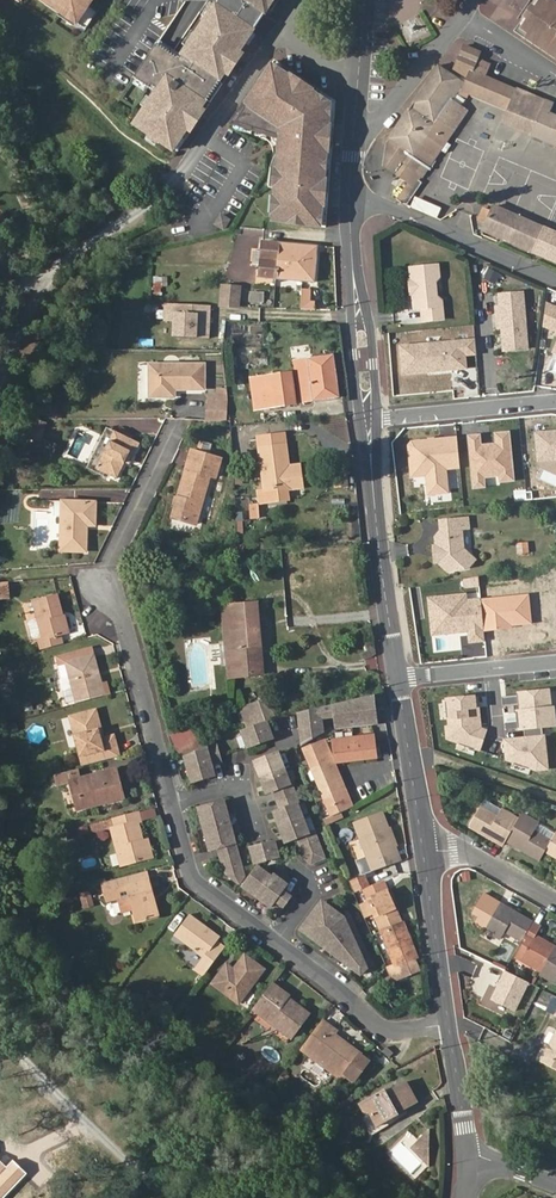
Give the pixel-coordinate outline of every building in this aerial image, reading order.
[(61,11),(63,7),(52,0),(47,0),(46,1),(61,11)] [(91,0),(52,0),(63,7),(61,11),(85,27),(88,23),(97,10),(88,5),(91,0)] [(145,61),(134,77),(136,79),(147,86),(149,87),(151,84),(157,89),(155,92),(151,98),(145,108),(143,111),(147,115),(138,129),(147,135),(156,141),(171,151),(174,147),(182,135),(186,128),(201,105),(206,99),(207,97),(220,78),(224,71),(225,71),(234,57),(239,50),(244,41),(251,31),(252,30),(250,28),(252,25),(256,18),(260,11),(264,13),(267,15),(272,7),(269,5),(272,0),(221,0),(218,5),(215,2),(214,3),(205,16),(195,32),(186,45),(185,47),(181,53),(177,58),(156,44),(145,61)] [(549,4),(544,1),(542,0),(538,6),(541,8),(538,12),(535,10),(529,20),(531,21),(528,26),(526,24),(522,30),(529,35),(548,48),(551,50),(553,48),(555,50),(555,9),(549,4)] [(210,1),(202,14),(205,16),(214,3),(210,1)] [(531,6),(523,17),(528,21),(529,20),(535,10),(536,9),(531,6)] [(89,24),(98,11),(97,10),(88,23),(89,24)] [(264,13),(260,11),(256,18),(252,25),(255,27),(259,20),(264,13)] [(192,29),(183,43),(186,45),(195,32),(192,29)] [(244,41),(248,44),(255,34),(251,31),(244,41)] [(553,48),(551,50),(548,48),(529,35),(526,38),(549,54),(555,58),(555,50),(553,48)] [(177,58),(181,53),(159,39),(156,44),(177,58)] [(467,80),(462,91),(507,109),(516,90),(485,76),(488,66),(481,63),(481,59),(477,57),(479,52),(464,45),(453,70),(467,80)] [(234,57),(237,59),(242,52),(239,50),(234,57)] [(225,71),(228,73),(237,59),(234,57),(225,71)] [(320,225),(326,226),(336,98),(273,59),(271,63),(330,101),(320,225)] [(306,224),(320,225),(330,101),(271,63),(265,71),(231,122),(233,123),(252,129),(255,130),(267,134),(270,135),(279,138),(279,146),(278,148),(277,167),(277,169),(273,169),(272,182),(276,182),(275,189),(274,196),(273,215),(272,222),(287,223),(287,217),(297,217),(307,218),(306,224)] [(451,145),(446,141),(468,110),(462,105),(465,100),(456,94),(452,91),(460,79),(446,70),(439,65),(391,138),(387,164),(411,181),(396,199),(407,204),(420,185),(417,182),(440,149),(445,153),(451,145)] [(207,97),(211,99),(223,80),(220,78),(207,97)] [(133,83),(144,90),(147,86),(136,79),(133,83)] [(456,94),(464,82),(460,79),(452,91),(456,94)] [(507,109),(501,123),(530,134),(544,101),(516,90),(507,109)] [(148,96),(142,106),(145,108),(151,98),(148,96)] [(555,146),(555,117),(549,114),(552,105),(544,101),(530,134),(555,146)] [(186,128),(190,130),(205,108),(201,105),(186,128)] [(134,124),(136,128),(138,129),(147,115),(143,111),(134,124)] [(232,126),(250,133),(252,129),(233,123),(232,126)] [(145,139),(153,145),(156,141),(147,135),(145,139)] [(174,147),(177,149),(186,137),(182,135),(174,147)] [(271,139),(273,144),(279,146),(279,138),(270,135),(271,139)] [(272,159),(269,167),(268,188),(275,189),(276,182),(272,182),(273,169),(277,169),(277,167),(278,148),(276,151),(272,159)] [(415,197),(411,206),(437,219),(441,208),(415,197)] [(533,223),(493,206),(491,211),(486,220),(485,222),(482,230),(555,262),(555,233),(533,223)] [(483,208),(478,219),(481,220),(485,222),(486,220),(491,211),(483,208)] [(230,219),(222,214),(216,224),(223,229),(230,219)] [(260,277),(275,278),(279,242),(263,241),(262,250),(261,263),(260,277)] [(275,278),(315,282),(318,246),(279,242),(275,278)] [(253,249),(252,262),(261,263),(262,250),(253,249)] [(442,273),(440,263),(408,266),(412,309),(419,308),(421,321),(446,320),(443,300),(437,294),(436,281),(442,273)] [(239,287),(220,286),(219,306),(239,307),(239,287)] [(528,347),(522,292),(499,293),(500,305),(502,326),(504,349),(528,347)] [(549,301),(540,325),(555,330),(555,304),(549,301)] [(215,326),(200,325),(199,341),(214,343),(215,326)] [(474,342),(401,346),(403,373),(465,369),(465,354),(475,355),(474,342)] [(340,396),(334,355),(297,360),(300,378),(312,376),(315,399),(340,396)] [(207,365),(153,365),(153,395),(177,395),(177,388),(207,388),(207,365)] [(296,403),(292,372),(263,377),(267,407),(296,403)] [(303,401),(315,399),(312,376),(300,378),(303,401)] [(257,408),(267,407),(263,377),(253,378),(257,408)] [(229,400),(210,398),(209,419),(228,420),(229,400)] [(32,437),(46,439),(47,420),(33,419),(32,437)] [(105,439),(109,441),(115,431),(111,429),(105,439)] [(133,456),(140,443),(115,431),(109,441),(95,467),(116,478),(125,461),(128,454),(133,456)] [(536,434),(538,460),(553,459),(555,462),(555,432),(536,434)] [(476,436),(466,437),(471,488),(481,487),(480,478),(497,476),(497,482),(510,480),(505,433),(492,435),(494,445),(477,447),(476,436)] [(263,490),(257,491),(258,503),(289,500),(288,485),(299,484),(298,472),(287,473),(287,464),(284,434),(258,436),(263,490)] [(426,475),(427,494),(451,492),(449,468),(461,468),(458,435),(408,438),(410,476),(426,475)] [(88,463),(95,467),(109,441),(105,439),(101,437),(88,463)] [(221,456),(191,447),(172,516),(196,522),(211,473),(216,474),(221,456)] [(125,461),(130,463),(133,456),(128,454),(125,461)] [(298,472),(297,463),(287,464),(287,473),(298,472)] [(94,525),(96,501),(61,499),(59,549),(85,551),(87,525),(94,525)] [(467,527),(466,517),(441,519),(442,530),(440,530),(435,536),(436,546),(436,548),(439,551),(440,554),(438,557),(438,560),(438,561),(447,569),(468,566),(474,559),(462,548),(460,527),(467,527)] [(452,642),(485,640),(482,596),(469,596),(468,591),(428,594),(430,634),(451,633),(452,642)] [(40,636),(36,637),(39,648),(61,642),(58,632),(67,630),(61,611),(59,611),(54,592),(29,599),(34,614),(26,617),(24,620),(29,633),(31,635),(39,633),(40,636)] [(230,643),(225,644),(228,678),(263,675),(256,603),(222,606),(222,613),(227,613),(230,643)] [(101,682),(93,652),(90,653),(98,682),(101,682)] [(90,653),(65,659),(76,700),(108,691),(105,681),(101,682),(98,682),(90,653)] [(553,688),(504,691),(505,704),(516,703),(517,729),(555,727),(553,688)] [(481,745),(484,696),(447,694),(444,743),(481,745)] [(374,695),(334,703),(335,716),(336,724),(336,729),(377,724),(377,718),(374,695)] [(269,697),(241,708),(249,728),(264,722),(277,717),(269,697)] [(335,716),(334,703),(318,707),(320,718),(335,716)] [(320,718),(318,707),(295,711),(300,736),(302,744),(320,733),(323,732),(322,727),(320,718)] [(100,728),(95,709),(77,714),(79,722),(70,725),(81,765),(118,755),(112,735),(103,737),(99,738),(96,729),(100,728)] [(70,725),(79,722),(77,714),(68,717),(70,725)] [(271,739),(264,722),(249,728),(239,732),(245,749),(271,739)] [(193,725),(173,734),(181,754),(202,745),(193,725)] [(503,737),(507,767),(550,762),(547,732),(503,737)] [(373,736),(333,740),(335,761),(375,757),(373,736)] [(217,740),(185,755),(191,779),(215,772),(212,763),(222,760),(217,740)] [(322,741),(302,750),(332,816),(351,807),(343,789),(340,790),(332,774),(336,772),(322,741)] [(278,753),(254,763),(266,793),(273,790),(289,783),(278,753)] [(122,796),(114,766),(72,777),(80,802),(99,797),(101,801),(122,796)] [(343,789),(336,772),(332,774),(340,790),(343,789)] [(68,779),(75,808),(101,801),(99,797),(80,802),(72,777),(68,779)] [(290,783),(289,783),(273,790),(280,809),(297,802),(298,802),(290,783)] [(499,807),(483,798),(478,806),(495,815),(499,807)] [(224,799),(198,806),(210,848),(218,846),(224,844),(226,852),(220,854),(224,870),(239,882),(244,874),(224,799)] [(309,832),(297,802),(280,809),(273,811),(285,842),(297,837),(309,832)] [(467,825),(501,845),(504,841),(517,818),(499,807),(495,815),(478,806),(467,825)] [(140,820),(137,809),(112,816),(114,825),(110,826),(120,863),(146,856),(141,838),(137,821),(140,820)] [(380,812),(353,823),(360,841),(366,856),(393,846),(387,830),(380,812)] [(504,841),(538,860),(543,851),(550,840),(533,830),(537,822),(521,813),(517,818),(504,841)] [(555,832),(537,822),(533,830),(550,840),(555,832)] [(393,846),(396,845),(389,829),(387,830),(393,846)] [(314,830),(309,832),(297,837),(308,863),(325,857),(314,830)] [(555,858),(555,831),(555,832),(550,840),(543,851),(555,858)] [(146,856),(151,855),(146,837),(141,838),(146,856)] [(275,839),(250,846),(255,862),(279,855),(275,839)] [(355,861),(366,856),(360,841),(349,846),(355,861)] [(271,904),(279,911),(291,895),(283,888),(287,882),(274,872),(272,874),(259,865),(244,885),(270,905),(271,904)] [(148,878),(146,869),(134,872),(136,882),(148,878)] [(136,882),(134,872),(102,881),(105,890),(115,887),(125,885),(135,920),(153,915),(148,894),(153,893),(148,878),(136,882)] [(380,895),(388,891),(384,881),(376,885),(380,895)] [(376,885),(363,890),(382,931),(383,931),(402,923),(388,891),(380,895),(376,885)] [(107,899),(118,897),(115,887),(105,890),(107,899)] [(92,889),(82,890),(84,906),(94,905),(92,889)] [(153,915),(158,914),(153,893),(148,894),(153,915)] [(361,974),(373,965),(362,938),(358,944),(352,932),(352,931),(356,925),(352,915),(347,912),(344,916),(324,900),(302,929),(361,974)] [(521,940),(531,921),(497,901),(481,929),(498,939),(503,931),(520,941),(521,940)] [(203,956),(194,967),(203,974),(218,955),(210,949),(215,941),(219,936),(189,913),(172,933),(203,956)] [(520,959),(539,971),(553,946),(534,935),(539,926),(531,921),(521,940),(528,944),(520,959)] [(408,936),(403,923),(402,923),(383,931),(397,965),(417,956),(411,941),(408,936)] [(362,938),(356,925),(352,931),(352,932),(358,944),(362,938)] [(218,955),(223,948),(215,941),(210,949),(218,955)] [(553,946),(539,971),(538,974),(555,984),(555,983),(555,948),(553,946)] [(222,966),(210,982),(237,1003),(263,969),(244,954),(233,969),(231,973),(222,966)] [(233,969),(225,963),(222,966),(231,973),(233,969)] [(393,982),(385,972),(368,987),(377,996),(393,982)] [(498,1001),(507,1000),(505,986),(496,986),(494,974),(469,978),(474,1010),(484,1009),(499,1006),(498,1001)] [(468,1011),(474,1010),(469,978),(463,979),(468,1011)] [(286,996),(287,993),(272,982),(265,991),(274,997),(276,994),(283,1000),(286,996)] [(530,998),(527,996),(533,986),(527,983),(519,997),(527,1002),(530,998)] [(530,998),(532,999),(537,989),(533,986),(527,996),(530,998)] [(532,999),(545,1006),(551,995),(537,989),(532,999)] [(274,997),(265,991),(252,1008),(291,1037),(308,1013),(286,996),(283,1000),(276,994),(274,997)] [(551,995),(545,1006),(552,1009),(555,1005),(555,998),(551,995)] [(485,1015),(501,1013),(501,1006),(499,1006),(484,1009),(485,1015)] [(502,1019),(490,1020),(490,1029),(502,1029),(502,1019)] [(333,1034),(336,1030),(322,1020),(304,1044),(344,1075),(360,1054),(333,1034)] [(554,1031),(538,1062),(555,1071),(555,1033),(554,1031)] [(341,1080),(344,1075),(304,1044),(301,1049),(341,1080)] [(391,1055),(394,1051),(387,1045),(383,1048),(391,1055)] [(366,1114),(369,1112),(377,1127),(398,1116),(397,1114),(417,1102),(405,1081),(385,1092),(383,1089),(359,1102),(366,1114)] [(426,1131),(409,1147),(426,1166),(426,1131)] [(26,1172),(12,1159),(7,1165),(0,1158),(0,1197),(1,1197),(26,1172)]
